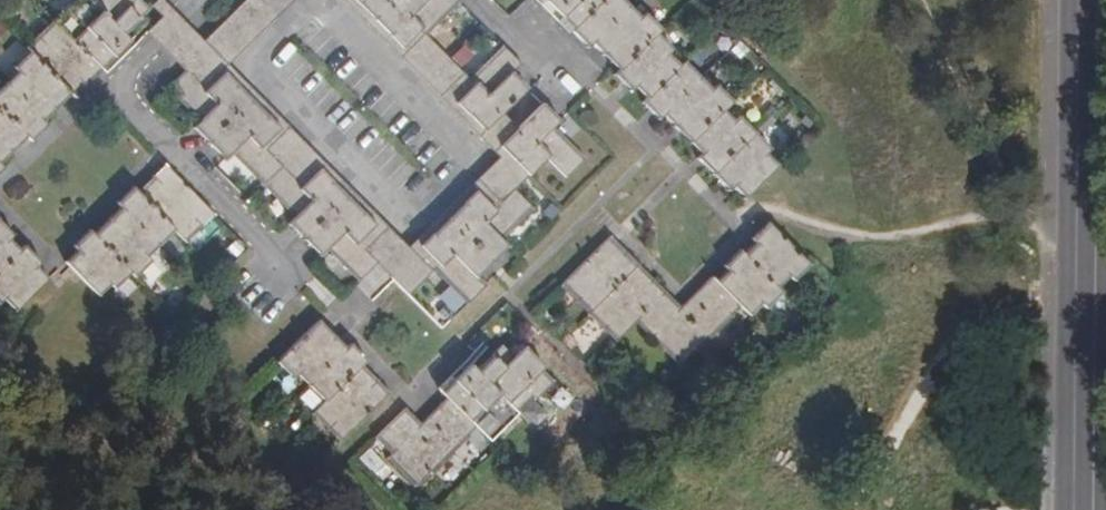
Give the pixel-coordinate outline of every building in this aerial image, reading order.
[(108,18),(90,0),(74,0),(54,20),(103,69),(131,41),(124,35),(108,18)] [(108,18),(124,2),(130,7),(137,0),(90,0),(108,18)] [(150,9),(141,0),(137,0),(130,7),(124,2),(108,18),(124,35),(150,9)] [(281,169),(299,187),(328,217),(356,244),(376,265),(408,297),(433,272),(468,238),(494,212),(515,192),(546,160),(517,130),(501,114),(468,79),(426,36),(421,32),(394,3),(390,0),(341,0),(497,160),(410,248),(228,65),(294,0),(245,0),(204,41),(164,0),(159,0),(152,7),(162,17),(146,33),(186,73),(206,93),(233,120),(261,148),(281,169)] [(460,3),(458,0),(397,0),(394,3),(421,32),(426,36),(460,3)] [(603,0),(548,0),(545,3),(572,29),(571,32),(603,0)] [(629,7),(623,0),(603,0),(571,32),(588,49),(592,45),(601,35),(613,47),(623,36),(611,25),(629,7)] [(619,72),(657,34),(661,29),(646,14),(642,19),(629,7),(611,25),(623,36),(613,47),(601,35),(592,45),(619,72)] [(103,69),(54,20),(26,48),(29,52),(70,95),(75,99),(104,71),(103,69)] [(648,101),(681,68),(668,56),(673,50),(657,34),(619,72),(615,76),(631,92),(635,88),(648,101)] [(527,89),(514,75),(523,66),(502,46),(468,79),(501,114),(527,89)] [(70,95),(29,52),(14,67),(17,72),(6,82),(7,83),(21,97),(31,88),(43,99),(32,110),(44,121),(70,95)] [(685,100),(702,82),(685,64),(681,68),(648,101),(644,104),(661,123),(665,119),(674,110),(685,121),(696,110),(685,100)] [(233,120),(206,93),(186,73),(167,91),(198,122),(192,128),(209,144),(233,120)] [(690,144),(724,112),(732,103),(716,86),(711,91),(702,82),(685,100),(696,110),(685,121),(674,110),(665,119),(690,144)] [(43,99),(31,88),(21,97),(7,83),(0,89),(0,110),(27,137),(31,141),(48,125),(44,121),(32,110),(43,99)] [(585,159),(554,128),(560,120),(543,104),(517,130),(546,160),(564,179),(585,159)] [(0,110),(0,162),(1,162),(27,137),(0,110)] [(713,175),(755,134),(739,118),(735,123),(724,112),(690,144),(701,155),(697,160),(713,175)] [(261,148),(233,120),(209,144),(224,161),(231,155),(263,187),(281,169),(261,148)] [(745,200),(778,166),(767,155),(771,150),(755,134),(713,175),(730,192),(734,188),(745,200)] [(214,217),(164,166),(138,193),(174,231),(186,243),(214,217)] [(328,217),(299,187),(281,169),(263,187),(293,219),(288,225),(303,241),(328,217)] [(174,231),(138,193),(133,189),(117,204),(121,209),(130,218),(118,229),(128,239),(140,229),(158,247),(174,231)] [(501,241),(533,211),(515,192),(494,212),(468,238),(492,263),(508,248),(501,241)] [(147,258),(158,247),(140,229),(128,239),(118,229),(130,218),(121,209),(94,235),(131,274),(136,279),(152,263),(147,258)] [(356,244),(328,217),(303,241),(319,258),(326,252),(357,283),(376,265),(356,244)] [(20,251),(9,240),(14,236),(0,222),(0,271),(20,251)] [(809,267),(768,224),(751,241),(755,245),(744,254),(779,289),(789,278),(794,282),(809,267)] [(131,274),(94,235),(89,231),(72,247),(77,252),(66,264),(100,297),(111,286),(115,290),(131,274)] [(478,276),(492,263),(468,238),(433,272),(465,305),(485,285),(478,276)] [(588,315),(639,266),(612,238),(560,288),(588,315)] [(48,279),(36,268),(41,263),(24,247),(20,251),(0,271),(0,303),(3,300),(15,312),(48,279)] [(779,289),(744,254),(741,251),(723,268),(728,272),(716,284),(739,308),(750,318),(762,306),(766,310),(784,293),(779,289)] [(636,324),(667,294),(639,266),(588,315),(616,343),(636,324)] [(696,355),(734,317),(732,315),(739,308),(716,284),(712,279),(682,308),(667,294),(636,324),(679,367),(694,352),(696,355)] [(327,367),(314,355),(324,345),(336,357),(345,349),(318,322),(276,364),(293,381),(297,376),(307,386),(327,367)] [(324,403),(362,366),(366,362),(350,345),(345,349),(336,357),(324,345),(314,355),(327,367),(307,386),(324,403)] [(509,372),(504,367),(517,356),(506,345),(477,372),(492,388),(509,372)] [(535,401),(554,383),(542,371),(545,369),(525,348),(517,356),(504,367),(509,372),(492,388),(517,414),(533,399),(535,401)] [(492,388),(477,372),(466,361),(438,390),(448,400),(476,428),(489,441),(517,414),(492,388)] [(338,443),(389,394),(362,366),(324,403),(312,417),(338,443)] [(431,475),(469,440),(466,437),(476,428),(448,400),(421,425),(406,409),(375,439),(391,454),(386,459),(414,487),(428,473),(431,475)]
